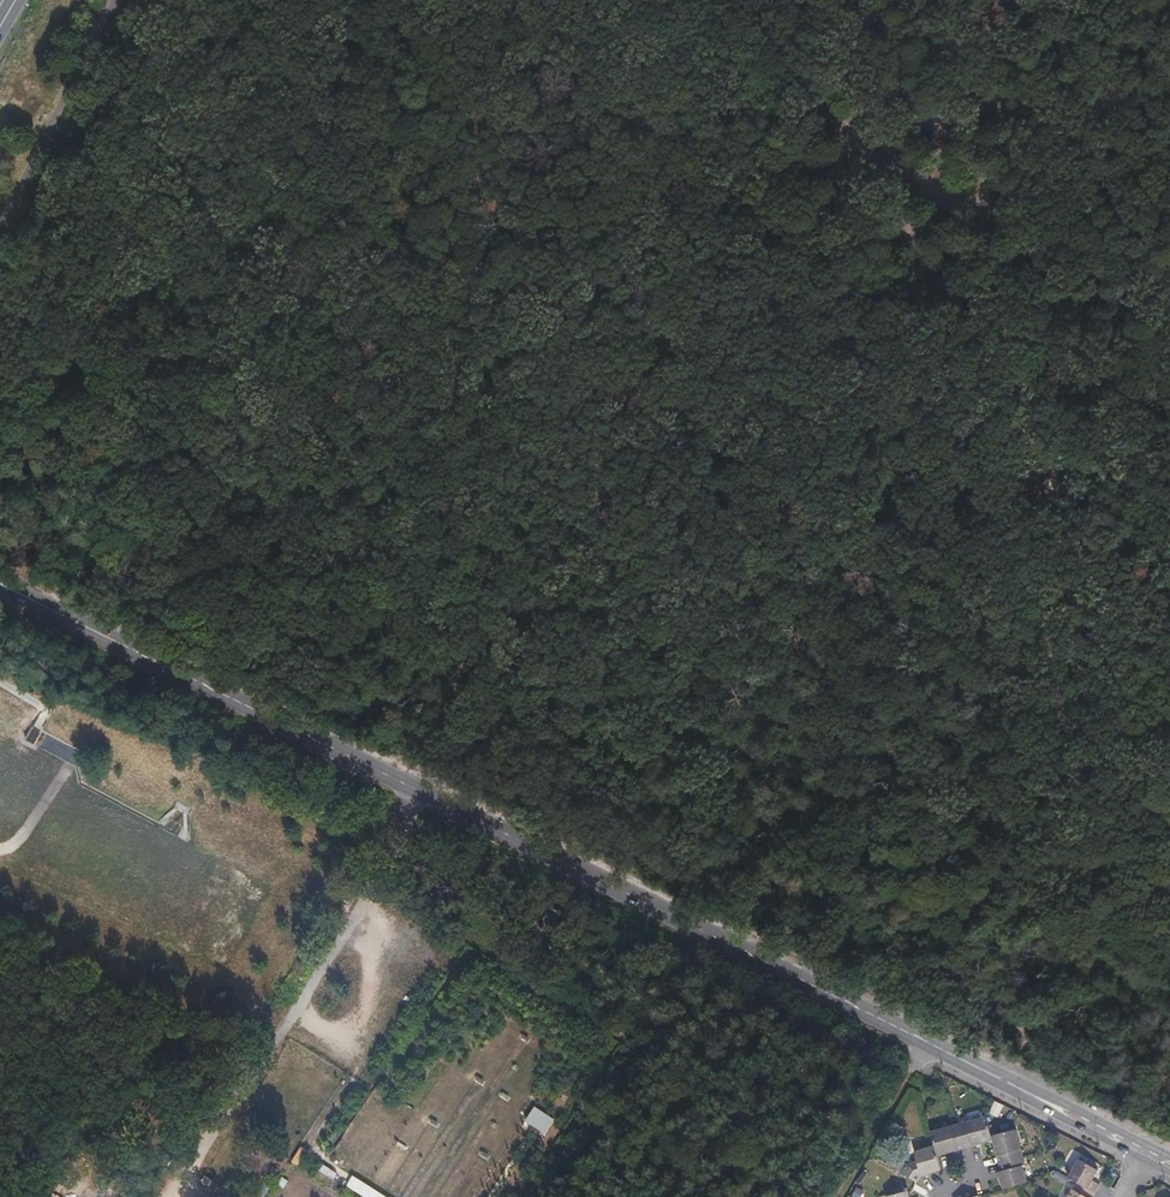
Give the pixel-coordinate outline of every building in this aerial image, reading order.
[(43,731),(34,726),(25,740),(35,745),(43,731)] [(988,1116),(958,1124),(965,1149),(994,1141),(993,1135),(988,1116)] [(958,1124),(931,1132),(935,1146),(938,1156),(965,1149),(958,1124)] [(993,1135),(994,1141),(1000,1164),(1025,1157),(1018,1128),(993,1135)] [(935,1146),(917,1150),(919,1161),(923,1175),(941,1170),(938,1156),(935,1146)] [(1002,1172),(1000,1173),(1004,1189),(1019,1186),(1026,1184),(1030,1182),(1024,1165),(1027,1165),(1025,1157),(1000,1164),(1002,1172)] [(1098,1171),(1078,1159),(1068,1178),(1076,1183),(1095,1193),(1099,1185),(1092,1181),(1098,1171)] [(918,1160),(909,1162),(902,1173),(918,1182),(923,1175),(919,1161),(918,1160)] [(328,1185),(335,1172),(321,1164),(314,1177),(328,1185)] [(346,1188),(361,1196),(385,1196),(353,1177),(346,1188)] [(1076,1183),(1068,1196),(1093,1196),(1095,1193),(1076,1183)] [(242,1185),(234,1196),(262,1196),(242,1185)]
